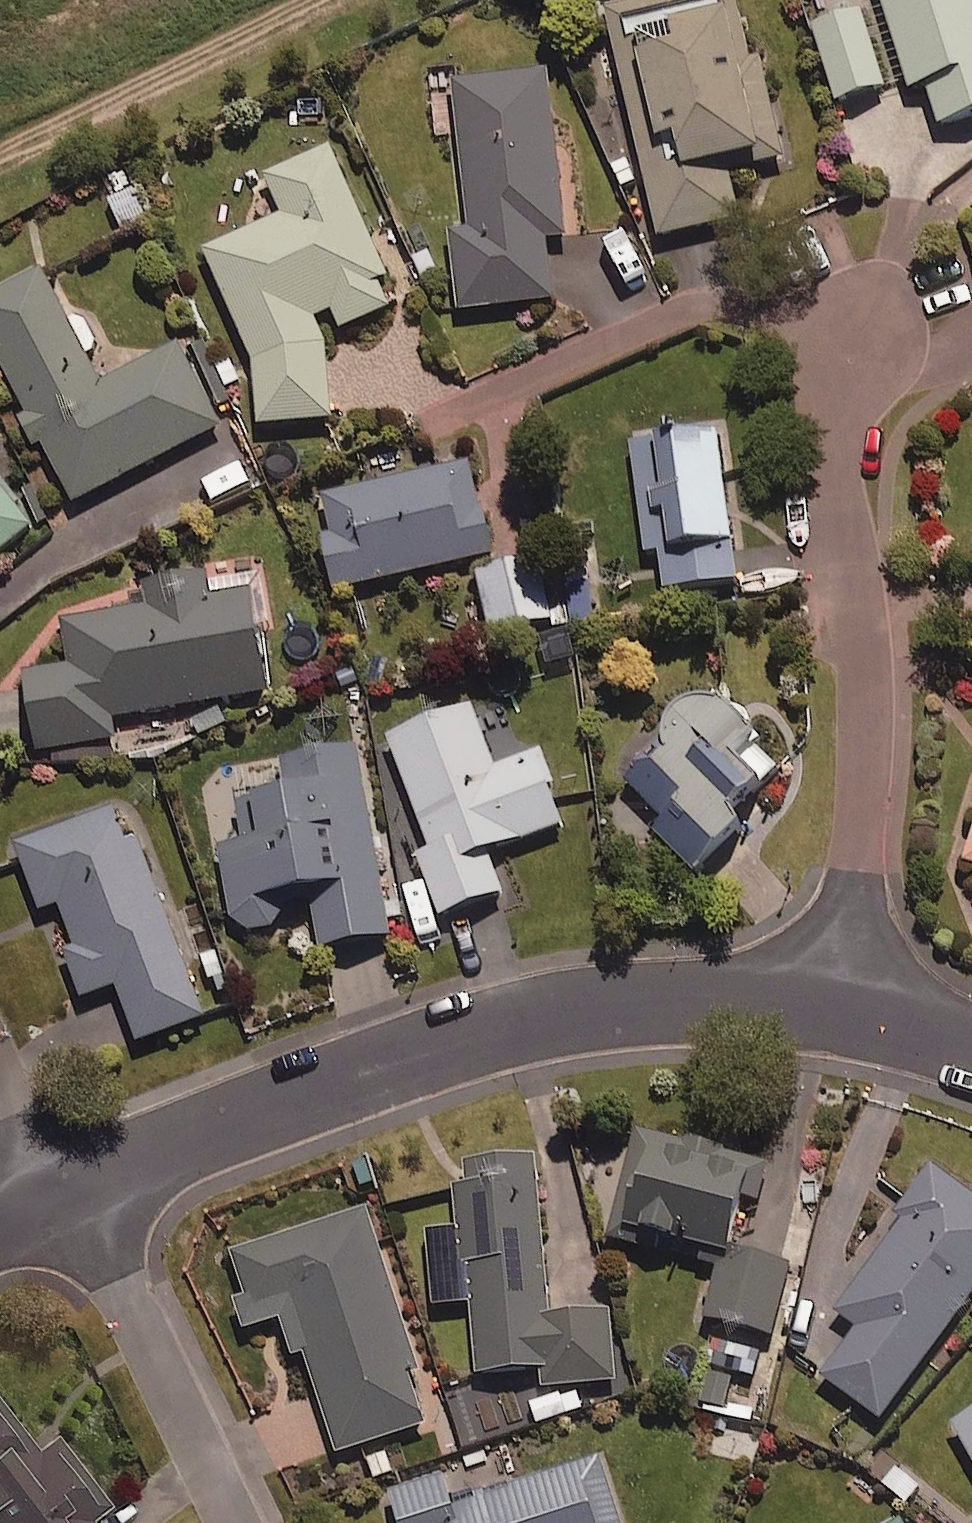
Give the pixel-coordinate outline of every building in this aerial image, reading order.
[(608,3),(662,240),(743,222),(730,166),(783,154),(761,61),(751,64),(737,0),(622,0),(608,3)] [(913,93),(930,87),(942,128),(971,118),(971,0),(884,0),(913,93)] [(886,90),(863,15),(816,29),(839,104),(886,90)] [(565,236),(550,72),(458,81),(471,232),(457,233),(464,312),(554,304),(548,237),(565,236)] [(260,180),(278,221),(207,252),(255,362),(263,429),(333,420),(320,318),(334,311),(343,331),(387,312),(376,285),(388,280),(332,148),(260,180)] [(43,271),(0,293),(0,359),(74,505),(223,430),(180,346),(102,386),(43,271)] [(722,435),(635,445),(647,554),(663,552),(667,592),(738,584),(722,435)] [(495,556),(474,465),(316,503),(337,594),(495,556)] [(33,529),(0,487),(0,555),(33,529)] [(551,622),(537,562),(479,576),(493,635),(551,622)] [(210,600),(206,576),(148,586),(153,612),(63,628),(71,669),(27,677),(41,755),(117,742),(114,722),(270,694),(260,637),(268,636),(260,591),(210,600)] [(787,767),(751,732),(743,714),(732,704),(718,699),(696,701),(678,713),(671,726),(668,740),(626,783),(667,824),(657,835),(699,877),(746,830),(735,819),(787,767)] [(498,772),(475,711),(392,743),(432,852),(419,857),(443,920),(506,896),(491,855),(565,828),(539,757),(498,772)] [(391,940),(360,752),(284,765),(289,797),(242,805),(249,847),(223,851),(237,936),(283,929),(278,902),(312,897),(321,951),(391,940)] [(205,1021),(126,808),(19,848),(43,913),(63,906),(79,951),(67,955),(84,1001),(120,988),(141,1045),(205,1021)] [(771,1166),(635,1133),(624,1174),(602,1177),(611,1242),(649,1251),(652,1239),(735,1258),(749,1199),(762,1202),(771,1166)] [(536,1160),(456,1167),(464,1261),(470,1261),(480,1378),(542,1373),(544,1390),(617,1384),(611,1316),(550,1321),(536,1160)] [(935,1170),(902,1215),(909,1221),(840,1315),(860,1330),(824,1379),(883,1423),(971,1302),(971,1197),(935,1170)] [(415,1366),(369,1214),(235,1255),(249,1299),(241,1302),(250,1331),(284,1321),(296,1358),(309,1354),(340,1455),(426,1429),(408,1368),(415,1366)] [(735,1258),(724,1256),(709,1323),(774,1338),(790,1271),(735,1258)] [(766,1354),(712,1340),(706,1365),(759,1379),(766,1354)] [(89,1522),(110,1505),(55,1434),(35,1450),(0,1405),(0,1522),(90,1522),(89,1522)] [(957,1430),(971,1456),(971,1422),(957,1430)] [(467,1469),(392,1494),(402,1522),(623,1522),(601,1458),(477,1500),(467,1469)] [(926,1484),(899,1464),(880,1490),(907,1510),(926,1484)]
